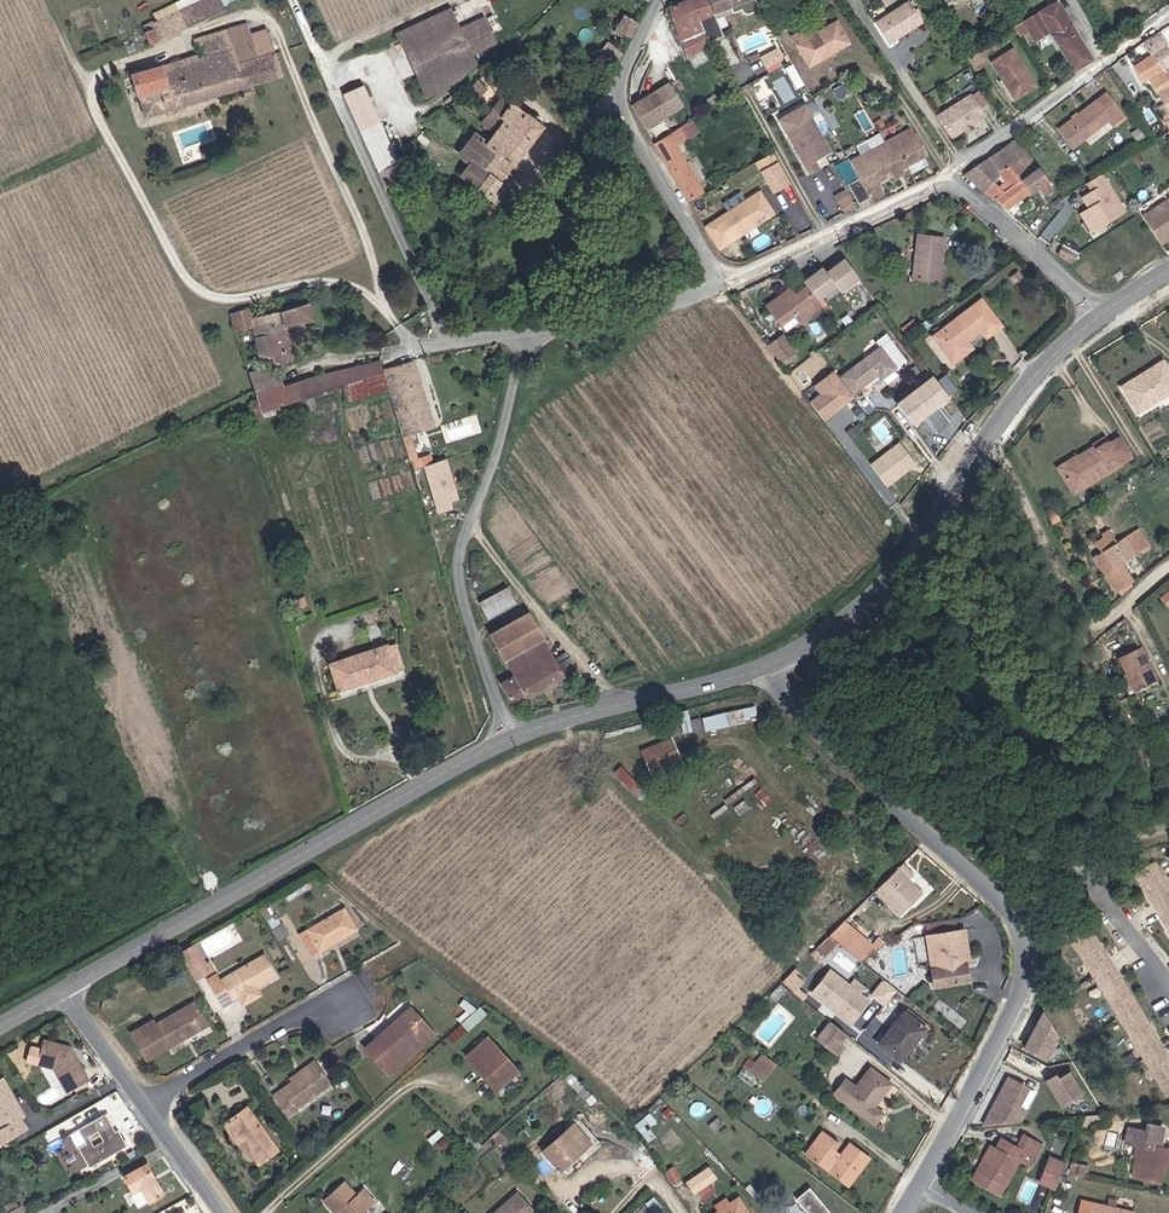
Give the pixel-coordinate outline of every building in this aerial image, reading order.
[(160,23),(182,13),(190,32),(224,17),(219,0),(190,0),(158,15),(160,23)] [(718,15),(716,11),(710,0),(689,0),(665,10),(691,58),(712,46),(711,44),(699,23),(714,17),(718,15)] [(760,11),(754,0),(710,0),(716,11),(718,15),(731,10),(735,15),(740,13),(744,19),(760,11)] [(1048,37),(1054,47),(1072,76),(1094,61),(1054,2),(1024,22),(1028,29),(1029,30),(1038,44),(1042,41),(1048,37)] [(891,17),(877,26),(890,44),(921,24),(908,5),(891,17)] [(190,32),(182,13),(160,23),(148,27),(156,46),(190,32)] [(465,59),(471,56),(462,33),(455,36),(446,16),(393,40),(422,105),(450,90),(470,69),(465,59)] [(726,39),(714,17),(699,23),(711,44),(712,46),(726,39)] [(619,41),(627,26),(616,20),(607,35),(619,41)] [(1024,22),(1016,27),(1021,33),(1028,29),(1024,22)] [(792,39),(813,71),(831,60),(828,54),(847,42),(835,23),(816,34),(811,27),(792,39)] [(479,25),(462,33),(471,56),(490,48),(479,25)] [(243,34),(228,38),(236,66),(273,57),(267,33),(244,39),(243,34)] [(1047,50),(1054,47),(1048,37),(1042,41),(1047,50)] [(200,59),(133,77),(143,119),(280,83),(273,57),(236,66),(228,38),(197,47),(200,59)] [(606,64),(612,53),(595,44),(588,56),(604,66),(606,64)] [(986,45),(970,57),(980,71),(988,65),(981,56),(991,50),(986,45)] [(778,46),(760,55),(767,67),(785,58),(778,46)] [(1144,88),(1151,98),(1168,81),(1168,79),(1161,68),(1154,74),(1135,47),(1122,57),(1131,70),(1144,88)] [(998,84),(1009,102),(1035,87),(1011,51),(991,63),(1002,82),(998,84)] [(1168,79),(1168,60),(1161,68),(1168,79)] [(782,68),(765,75),(773,94),(778,91),(783,102),(794,97),(782,68)] [(1128,91),(1133,97),(1144,88),(1131,70),(1115,82),(1124,94),(1128,91)] [(763,77),(749,84),(757,100),(771,93),(763,77)] [(648,129),(687,105),(672,80),(633,104),(648,129)] [(1151,98),(1161,113),(1164,115),(1168,111),(1168,81),(1151,98)] [(1164,115),(1161,113),(1151,98),(1144,88),(1133,97),(1155,128),(1147,134),(1153,142),(1168,131),(1168,123),(1164,115)] [(937,116),(952,137),(982,115),(968,94),(937,116)] [(1074,119),(1088,137),(1112,120),(1116,125),(1126,118),(1108,94),(1074,119)] [(360,98),(340,106),(341,109),(344,115),(374,187),(390,169),(360,98)] [(475,147),(460,167),(466,171),(481,181),(470,194),(480,201),(534,130),(532,127),(531,121),(529,119),(525,116),(520,115),(515,116),(506,110),(495,102),(478,126),(487,133),(477,145),(475,147)] [(780,124),(805,166),(820,157),(814,148),(825,142),(805,109),(780,124)] [(1074,147),(1088,137),(1074,119),(1060,129),(1074,147)] [(658,156),(673,148),(685,141),(679,129),(678,129),(651,144),(658,156)] [(460,167),(475,147),(468,142),(467,141),(452,160),(460,167)] [(966,179),(985,194),(995,187),(1002,182),(1022,166),(1031,160),(1017,142),(979,169),(966,179)] [(895,145),(874,157),(880,167),(885,164),(897,184),(913,174),(895,145)] [(856,163),(835,175),(855,208),(865,203),(897,184),(885,164),(880,167),(874,157),(867,146),(852,155),(856,163)] [(697,192),(673,148),(658,156),(683,199),(697,192)] [(1024,183),(1032,193),(1042,186),(1046,192),(1054,186),(1033,158),(1031,160),(1022,166),(1032,178),(1024,183)] [(785,186),(772,163),(755,173),(768,196),(785,186)] [(1032,178),(1022,166),(1002,182),(1007,188),(1001,192),(995,187),(985,194),(996,203),(1024,183),(1032,178)] [(450,180),(470,194),(481,181),(466,171),(460,167),(450,180)] [(845,217),(856,210),(855,208),(835,175),(833,173),(822,179),(845,217)] [(1097,180),(1102,186),(1082,200),(1092,215),(1117,199),(1106,184),(1108,182),(1104,176),(1097,180)] [(392,181),(383,184),(388,196),(396,192),(392,181)] [(1032,193),(1024,183),(996,203),(1008,212),(1032,193)] [(379,199),(388,196),(383,184),(374,187),(379,199)] [(739,192),(724,202),(728,208),(743,199),(739,192)] [(760,227),(773,219),(760,197),(720,219),(733,241),(742,237),(739,231),(756,222),(760,227)] [(859,216),(869,212),(865,203),(855,208),(856,210),(859,216)] [(1129,230),(1149,256),(1164,246),(1162,243),(1168,238),(1168,203),(1129,230)] [(942,238),(914,238),(913,281),(941,281),(942,238)] [(1061,238),(1045,249),(1056,254),(1069,260),(1073,254),(1062,247),(1066,244),(1061,238)] [(1050,263),(1062,271),(1069,260),(1056,254),(1050,263)] [(831,270),(828,266),(808,280),(824,301),(841,289),(845,293),(865,279),(849,257),(831,270)] [(865,283),(845,293),(855,313),(875,302),(865,283)] [(787,298),(780,302),(786,308),(792,304),(787,298)] [(814,318),(801,299),(792,304),(786,308),(780,302),(761,316),(780,341),(814,318)] [(261,317),(256,318),(262,341),(266,340),(271,338),(275,337),(280,335),(279,331),(299,325),(295,308),(286,310),(261,317)] [(227,336),(227,337),(244,331),(241,322),(240,315),(238,311),(238,310),(234,310),(226,312),(223,313),(220,317),(225,329),(225,330),(227,336)] [(944,375),(956,366),(952,359),(959,354),(975,342),(980,348),(991,339),(973,314),(925,348),(944,375)] [(262,341),(256,318),(254,318),(253,319),(241,322),(244,331),(254,362),(267,358),(272,357),(286,353),(282,338),(280,335),(275,337),(271,338),(266,340),(262,341)] [(867,354),(871,360),(833,386),(845,403),(870,386),(875,391),(887,382),(892,386),(897,382),(898,372),(879,346),(867,354)] [(761,358),(772,373),(786,363),(775,348),(761,358)] [(288,363),(286,353),(272,357),(276,367),(288,363)] [(963,362),(959,354),(952,359),(956,366),(963,362)] [(1152,365),(1154,369),(1138,379),(1135,376),(1121,385),(1136,411),(1168,391),(1168,373),(1161,360),(1152,365)] [(373,364),(343,373),(347,389),(376,380),(377,379),(378,379),(373,364)] [(406,369),(378,379),(377,379),(382,397),(397,448),(427,438),(406,369)] [(339,391),(347,389),(343,373),(305,385),(310,400),(331,394),(339,391)] [(247,396),(248,397),(250,403),(271,396),(265,378),(243,385),(247,395),(247,396)] [(382,397),(377,379),(376,380),(347,389),(339,391),(345,408),(382,397)] [(305,385),(271,396),(250,403),(251,407),(253,412),(255,417),(274,411),(278,410),(280,409),(301,403),(306,401),(308,401),(310,400),(305,385)] [(277,421),(274,411),(255,417),(253,412),(251,407),(241,412),(248,430),(277,421)] [(238,433),(248,430),(241,412),(234,415),(238,433)] [(1133,455),(1119,434),(1108,440),(1121,462),(1133,455)] [(1062,476),(1072,493),(1121,462),(1108,440),(1105,435),(1094,442),(1097,447),(1079,458),(1076,453),(1061,462),(1068,472),(1062,476)] [(873,459),(887,484),(919,466),(905,441),(873,459)] [(1097,447),(1094,442),(1076,453),(1079,458),(1097,447)] [(406,458),(401,459),(407,482),(412,480),(406,458)] [(440,513),(465,504),(449,458),(424,466),(440,513)] [(1068,472),(1061,462),(1055,465),(1062,476),(1068,472)] [(1060,515),(1055,505),(1046,509),(1051,520),(1060,515)] [(1095,551),(1117,586),(1131,577),(1121,561),(1148,541),(1138,525),(1111,542),(1106,535),(1114,530),(1110,525),(1102,529),(1105,533),(1097,538),(1102,547),(1095,551)] [(430,531),(423,534),(427,547),(434,545),(430,531)] [(25,545),(29,554),(39,550),(34,540),(25,545)] [(42,555),(39,550),(29,554),(33,559),(42,555)] [(459,557),(462,573),(470,570),(467,556),(459,557)] [(1131,577),(1117,586),(1119,590),(1133,581),(1131,577)] [(1158,597),(1166,606),(1168,603),(1168,588),(1158,597)] [(495,596),(472,603),(475,615),(499,607),(495,596)] [(282,611),(284,619),(298,615),(295,608),(282,611)] [(481,642),(490,658),(528,638),(519,621),(481,642)] [(495,668),(533,648),(528,638),(490,658),(495,668)] [(1159,676),(1142,643),(1118,656),(1136,688),(1159,676)] [(533,648),(495,668),(506,687),(492,694),(501,710),(561,678),(567,675),(561,665),(553,669),(550,666),(545,668),(533,648)] [(316,677),(324,703),(386,683),(378,657),(316,677)] [(687,709),(676,711),(681,735),(744,720),(744,722),(757,719),(754,705),(700,718),(689,720),(687,709)] [(642,751),(648,767),(673,757),(666,741),(642,751)] [(893,882),(878,897),(899,921),(920,901),(908,887),(913,883),(903,872),(898,876),(906,885),(900,890),(893,882)] [(1147,884),(1167,919),(1168,923),(1168,880),(1165,874),(1147,884)] [(898,876),(893,882),(900,890),(906,885),(898,876)] [(344,914),(300,939),(311,959),(355,934),(344,914)] [(1126,1025),(1149,1066),(1168,1101),(1168,1060),(1166,1055),(1144,1015),(1120,972),(1097,931),(1078,941),(1102,983),(1126,1025)] [(205,953),(215,950),(213,942),(224,938),(222,932),(200,939),(205,953)] [(841,933),(828,946),(848,961),(859,969),(873,959),(882,954),(874,948),(869,955),(841,933)] [(966,939),(958,940),(961,961),(968,960),(966,939)] [(962,974),(969,973),(974,972),(972,960),(968,960),(961,961),(958,940),(914,947),(917,970),(929,969),(932,996),(963,991),(962,974)] [(186,951),(173,959),(184,977),(196,970),(186,951)] [(235,1009),(253,999),(250,995),(271,982),(258,963),(215,988),(210,981),(201,987),(218,1014),(233,1005),(235,1009)] [(201,980),(198,974),(196,970),(184,977),(190,987),(201,980)] [(205,971),(198,974),(201,980),(202,982),(209,978),(205,971)] [(971,995),(969,973),(962,974),(963,991),(964,996),(971,995)] [(867,1006),(827,974),(809,997),(849,1030),(867,1006)] [(875,980),(873,1000),(887,1001),(888,981),(875,980)] [(964,996),(963,991),(932,996),(933,1000),(964,996)] [(255,1003),(253,999),(235,1009),(238,1013),(255,1003)] [(1057,1034),(1040,1009),(1022,1046),(1045,1058),(1057,1034)] [(148,1031),(129,1042),(144,1069),(201,1034),(190,1013),(151,1034),(148,1031)] [(382,1053),(374,1043),(364,1051),(386,1079),(434,1042),(411,1015),(395,1028),(403,1038),(382,1053)] [(921,1037),(900,1020),(876,1051),(897,1068),(921,1037)] [(395,1028),(374,1043),(382,1053),(403,1038),(395,1028)] [(844,1041),(830,1030),(817,1048),(836,1062),(842,1053),(838,1049),(844,1041)] [(487,1046),(469,1062),(496,1096),(516,1080),(487,1046)] [(67,1058),(40,1051),(34,1075),(51,1079),(64,1103),(86,1091),(67,1058)] [(772,1082),(779,1073),(768,1064),(765,1066),(761,1072),(772,1082)] [(748,1077),(754,1082),(761,1072),(759,1072),(755,1068),(748,1077)] [(285,1086),(288,1091),(314,1074),(311,1069),(285,1086)] [(1084,1092),(1068,1069),(1054,1071),(1042,1078),(1061,1107),(1084,1092)] [(766,1091),(772,1082),(761,1072),(754,1082),(766,1091)] [(314,1074),(288,1091),(267,1104),(282,1127),(302,1114),(301,1109),(326,1093),(314,1074)] [(887,1089),(869,1075),(854,1094),(842,1109),(872,1132),(882,1119),(871,1110),(887,1089)] [(1030,1086),(1008,1075),(980,1125),(1022,1121),(1027,1109),(1020,1106),(1030,1086)] [(833,1101),(842,1109),(854,1094),(845,1086),(833,1101)] [(0,1090),(0,1154),(9,1149),(2,1137),(20,1126),(0,1090)] [(223,1134),(242,1158),(255,1175),(273,1161),(242,1120),(223,1134)] [(106,1122),(75,1139),(83,1154),(74,1159),(83,1177),(124,1155),(106,1122)] [(720,1129),(710,1136),(715,1142),(725,1135),(720,1129)] [(841,1144),(825,1132),(807,1156),(830,1173),(849,1187),(871,1159),(852,1145),(842,1158),(835,1152),(841,1144)] [(540,1162),(557,1181),(588,1152),(570,1133),(540,1162)] [(1129,1137),(1126,1152),(1136,1154),(1134,1167),(1130,1185),(1162,1191),(1166,1173),(1168,1173),(1168,1166),(1168,1158),(1159,1156),(1163,1136),(1148,1133),(1147,1141),(1129,1137)] [(236,1161),(242,1158),(223,1134),(218,1138),(236,1161)] [(1037,1148),(1024,1141),(1018,1153),(1001,1143),(994,1155),(988,1152),(969,1187),(993,1198),(1009,1170),(1022,1176),(1037,1148)] [(1073,1160),(1068,1170),(1084,1177),(1089,1167),(1073,1160)] [(1065,1178),(1051,1172),(1041,1195),(1055,1201),(1065,1178)] [(678,1173),(670,1177),(679,1192),(686,1188),(678,1173)] [(119,1188),(132,1212),(140,1212),(159,1203),(144,1175),(119,1188)] [(710,1178),(689,1192),(695,1202),(716,1188),(710,1178)] [(804,1192),(793,1203),(802,1212),(826,1212),(804,1192)] [(370,1208),(358,1194),(345,1204),(334,1193),(318,1206),(324,1212),(364,1212),(370,1208)] [(646,1211),(652,1212),(658,1212),(661,1202),(650,1198),(646,1211)]
